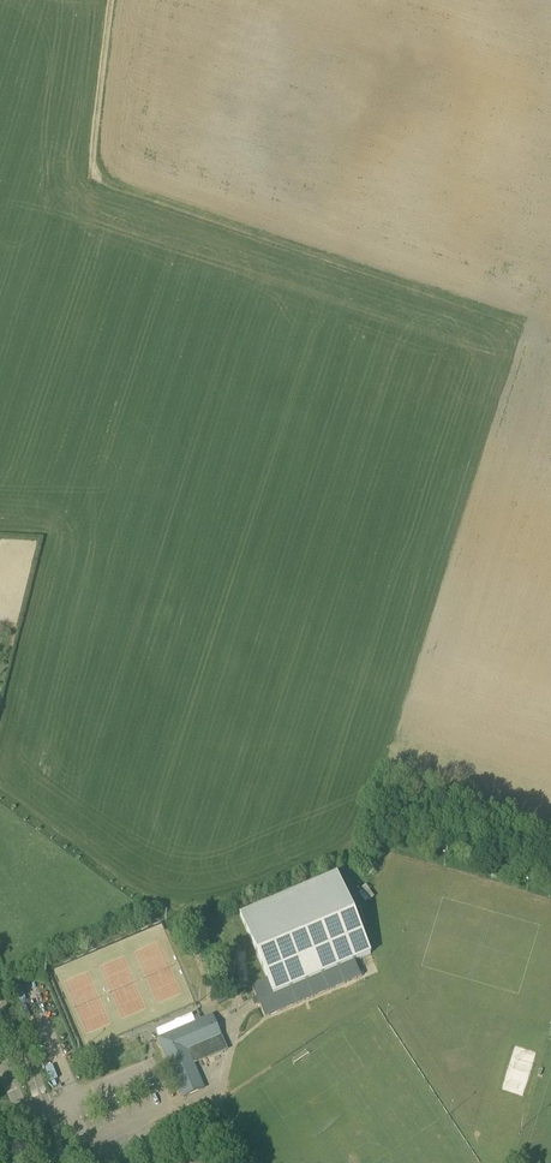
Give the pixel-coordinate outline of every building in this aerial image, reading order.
[(265,1018),(361,978),(354,961),(370,954),(337,874),(240,915),(267,980),(252,986),(257,998),(254,999),(257,1006),(260,1005),(265,1018)] [(236,1028),(246,1026),(244,1016),(250,1014),(247,1003),(231,1006),(236,1028)] [(201,1021),(199,1016),(193,1018),(195,1023),(175,1032),(172,1026),(156,1032),(159,1039),(158,1039),(183,1098),(203,1089),(187,1051),(221,1037),(212,1016),(201,1021)] [(221,1038),(221,1037),(205,1044),(211,1057),(215,1056),(227,1051),(221,1038)]
